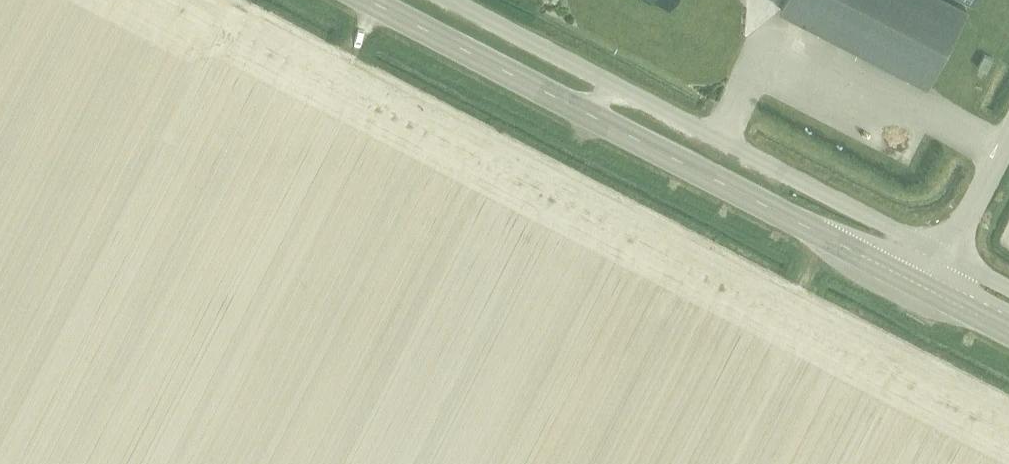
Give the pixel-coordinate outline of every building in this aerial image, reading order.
[(926,85),(966,8),(951,0),(786,0),(781,10),(926,85)] [(984,55),(978,68),(986,72),(992,60),(984,55)]
